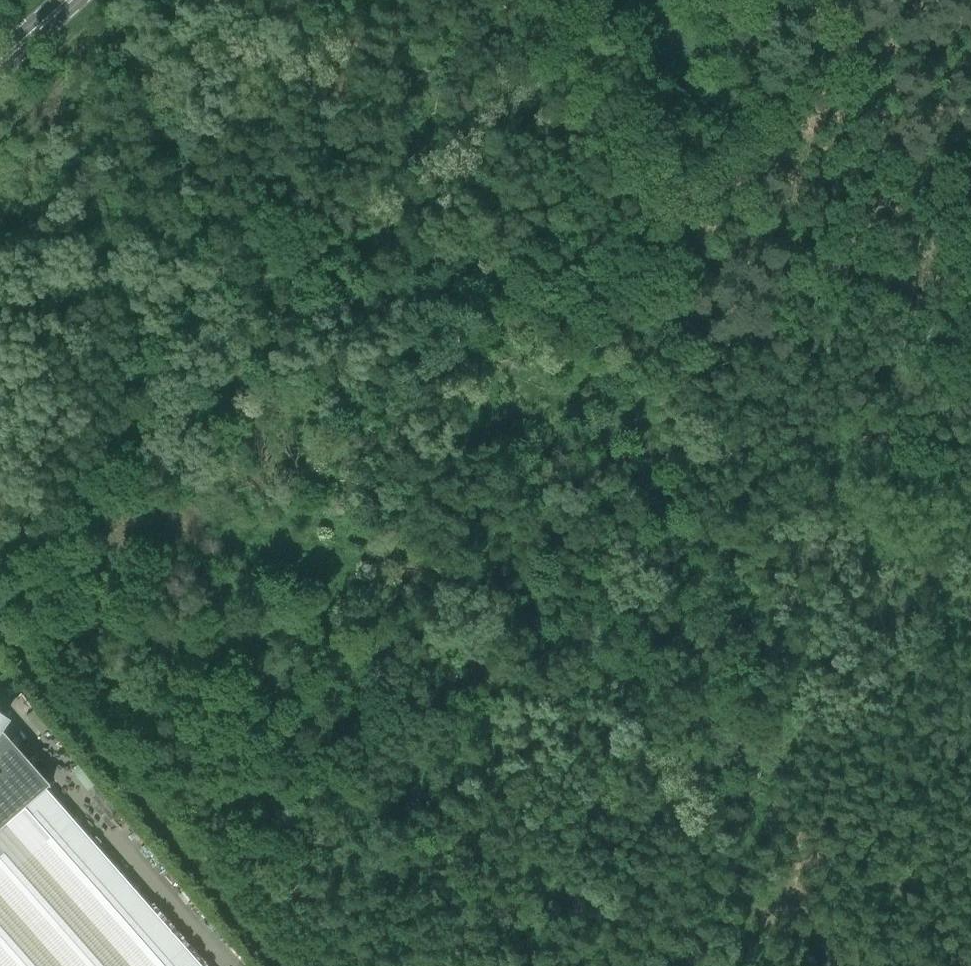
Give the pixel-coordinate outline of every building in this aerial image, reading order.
[(47,789),(51,785),(1,728),(6,721),(0,717),(0,965),(202,965),(47,789)]
